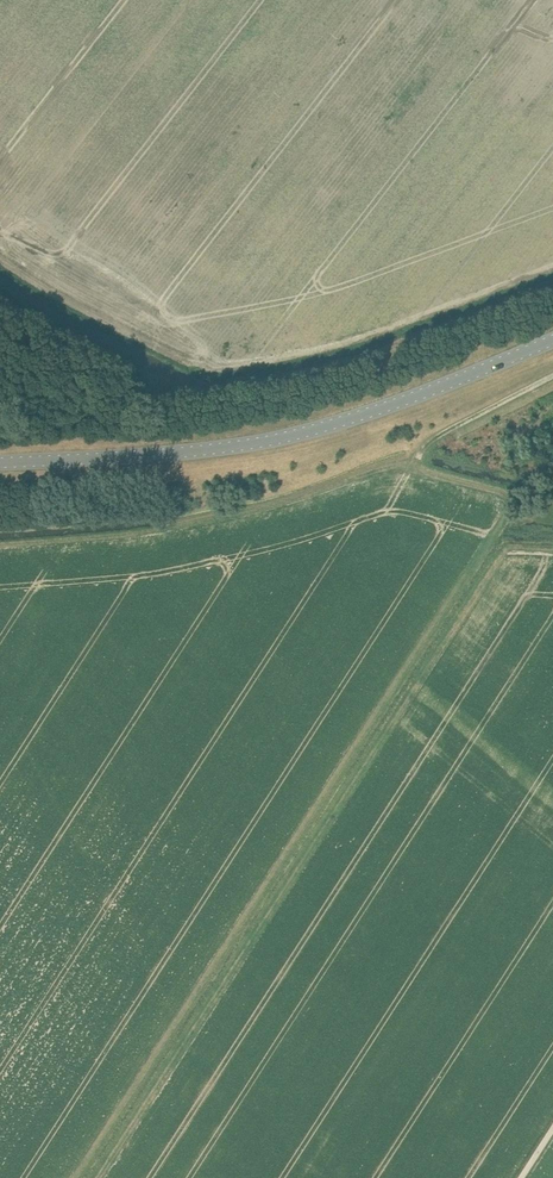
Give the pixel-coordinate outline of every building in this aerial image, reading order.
[(473,445),(487,442),(485,434),(472,436),(473,445)]
